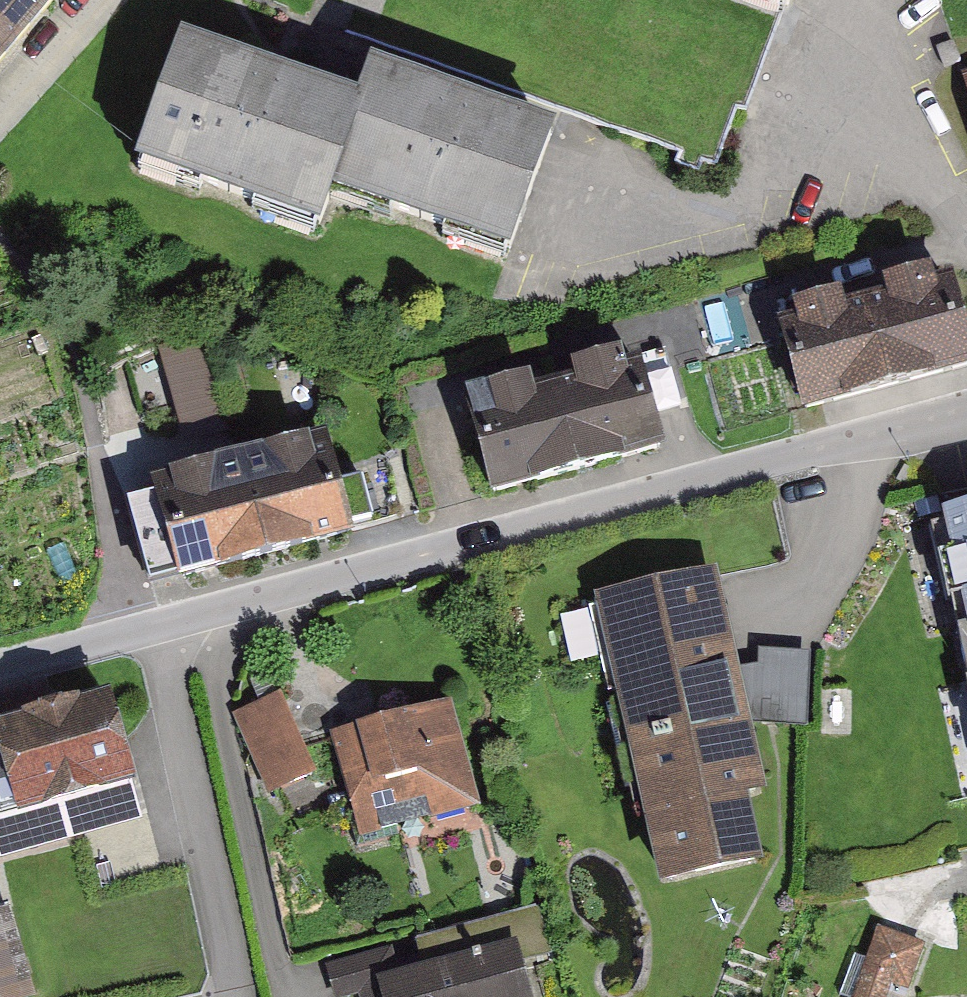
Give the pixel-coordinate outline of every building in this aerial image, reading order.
[(53,0),(0,0),(0,63),(53,0)] [(791,28),(802,0),(718,0),(791,28)] [(129,172),(317,236),(328,203),(364,101),(176,36),(129,172)] [(328,203),(516,267),(561,138),(373,73),(364,101),(328,203)] [(966,382),(966,295),(966,296),(962,279),(917,290),(919,295),(885,304),(908,397),(966,382)] [(775,336),(797,424),(908,397),(885,304),(833,317),(830,306),(786,317),(790,333),(775,336)] [(128,362),(145,427),(212,410),(195,345),(128,362)] [(603,478),(693,451),(667,364),(651,369),(647,354),(597,369),(600,379),(576,386),(603,478)] [(475,417),(501,507),(603,478),(576,386),(540,397),(537,385),(493,398),(497,411),(475,417)] [(307,447),(238,466),(265,569),(348,547),(344,534),(368,528),(352,471),(347,451),(310,461),(307,447)] [(265,569),(238,466),(185,480),(189,497),(143,509),(166,596),(265,569)] [(947,492),(966,579),(966,488),(947,492)] [(604,607),(660,876),(763,855),(750,789),(765,786),(723,582),(604,607)] [(15,726),(40,820),(160,788),(135,695),(15,726)] [(248,721),(285,805),(333,784),(296,700),(248,721)] [(492,825),(463,708),(343,737),(372,855),(492,825)] [(25,916),(0,923),(0,996),(48,996),(25,916)] [(887,982),(912,991),(930,944),(878,923),(849,996),(880,996),(887,982)] [(340,996),(390,984),(393,996),(544,996),(527,931),(404,963),(400,949),(332,967),(340,996)]
